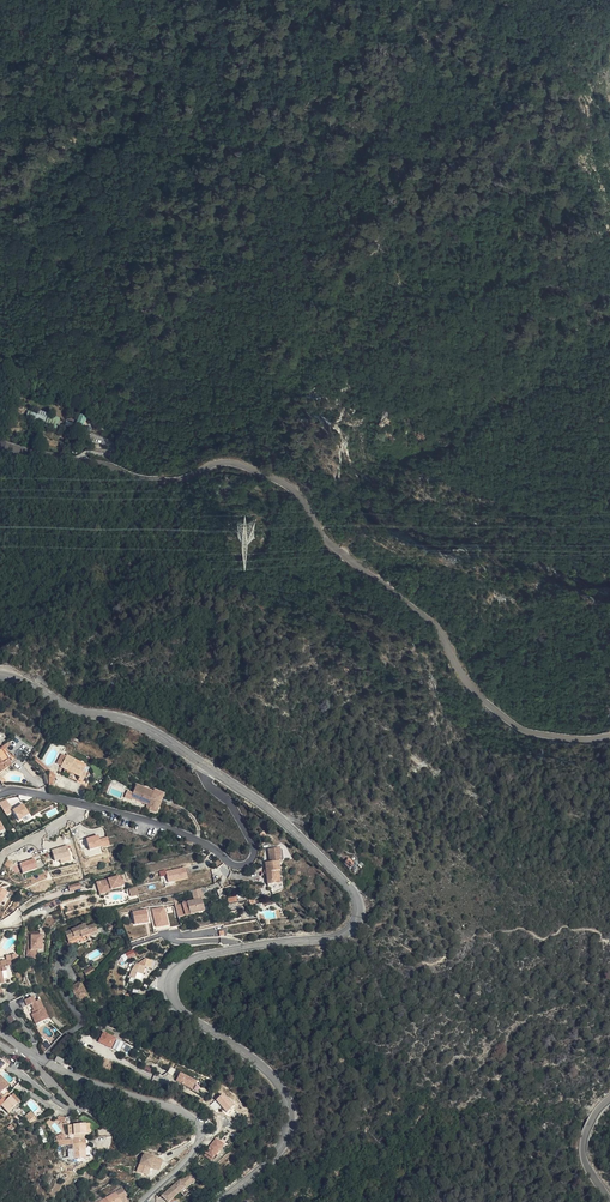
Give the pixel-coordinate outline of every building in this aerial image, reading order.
[(548,72),(544,66),(538,70),(542,76),(548,72)] [(57,429),(60,417),(29,409),(26,421),(57,429)] [(68,418),(65,425),(72,427),(74,423),(83,427),(87,417),(78,414),(76,421),(68,418)] [(0,745),(0,767),(7,762),(4,757),(11,753),(4,742),(0,745)] [(85,759),(65,750),(64,753),(83,762),(85,759)] [(7,762),(14,757),(11,753),(4,757),(7,762)] [(65,764),(71,766),(80,770),(78,773),(83,775),(87,767),(82,764),(83,762),(64,753),(60,761),(65,764)] [(152,791),(134,784),(129,799),(144,804),(145,801),(149,802),(147,805),(146,808),(150,810),(151,807),(155,808),(159,796),(152,793),(152,791)] [(151,807),(150,810),(157,812),(163,792),(153,788),(152,791),(152,793),(159,796),(155,808),(151,807)] [(18,821),(30,815),(24,803),(12,809),(18,821)] [(99,835),(86,838),(90,851),(111,845),(108,836),(100,839),(99,835)] [(68,845),(52,850),(55,861),(72,856),(68,845)] [(264,863),(280,867),(279,861),(281,861),(284,860),(283,848),(268,849),(269,862),(264,863)] [(20,862),(22,872),(38,869),(35,859),(20,862)] [(359,870),(353,865),(348,869),(354,875),(359,870)] [(167,875),(169,882),(189,879),(187,866),(160,871),(161,876),(167,875)] [(273,869),(264,867),(266,884),(276,884),(275,871),(279,871),(278,870),(273,869)] [(122,875),(96,882),(98,889),(100,889),(104,892),(105,891),(116,889),(115,886),(120,884),(124,883),(122,875)] [(79,883),(67,885),(69,891),(80,889),(79,883)] [(2,903),(9,892),(0,886),(0,903),(2,903)] [(201,889),(190,891),(192,901),(202,899),(204,899),(201,889)] [(60,906),(58,899),(50,902),(52,908),(60,906)] [(192,901),(182,903),(185,916),(205,912),(202,899),(192,901)] [(240,901),(228,905),(230,912),(242,909),(240,901)] [(182,903),(175,905),(178,918),(185,916),(182,903)] [(163,906),(151,909),(154,921),(156,928),(167,925),(163,906)] [(151,909),(146,911),(149,923),(154,921),(151,909)] [(146,911),(132,914),(135,926),(149,923),(146,911)] [(97,932),(94,924),(85,927),(84,924),(78,926),(64,930),(66,938),(80,934),(81,936),(84,935),(97,932)] [(38,935),(30,936),(31,950),(43,950),(42,935),(38,935)] [(137,956),(135,949),(122,953),(124,959),(137,956)] [(16,953),(5,955),(5,959),(0,960),(0,971),(2,971),(6,970),(5,966),(17,964),(16,953)] [(146,961),(142,964),(139,970),(136,976),(144,979),(146,974),(149,975),(152,968),(148,966),(149,962),(146,961)] [(88,968),(83,971),(86,978),(91,975),(88,968)] [(88,995),(81,981),(71,986),(78,1000),(88,995)] [(31,995),(23,998),(25,1004),(30,1002),(33,1011),(30,1012),(34,1021),(46,1017),(41,1005),(39,999),(34,1000),(31,995)] [(116,1039),(103,1032),(99,1042),(111,1048),(116,1039)] [(0,1068),(0,1075),(3,1074),(5,1074),(7,1075),(11,1072),(6,1064),(0,1068)] [(176,1080),(193,1088),(197,1080),(180,1072),(176,1080)] [(3,1119),(15,1111),(9,1102),(4,1095),(0,1089),(0,1114),(3,1119)] [(223,1093),(216,1099),(227,1112),(234,1106),(223,1093)] [(12,1100),(9,1102),(15,1111),(18,1109),(12,1100)] [(33,1111),(26,1114),(28,1120),(35,1116),(33,1111)] [(25,1123),(22,1118),(15,1122),(18,1127),(25,1123)] [(74,1138),(86,1137),(86,1134),(85,1123),(72,1124),(74,1134),(74,1138)] [(87,1142),(86,1137),(74,1138),(71,1138),(72,1144),(73,1144),(74,1158),(84,1158),(87,1158),(87,1152),(87,1142)] [(224,1144),(216,1138),(205,1151),(206,1153),(213,1158),(224,1144)] [(143,1154),(137,1171),(143,1173),(145,1169),(148,1171),(150,1167),(151,1163),(156,1165),(154,1168),(157,1169),(158,1169),(159,1169),(160,1169),(163,1160),(153,1157),(153,1158),(151,1158),(151,1157),(151,1155),(146,1153),(145,1153),(144,1154),(143,1154)] [(183,1187),(164,1201),(179,1201),(189,1194),(183,1187)] [(120,1192),(106,1201),(122,1201),(126,1199),(120,1192)]
